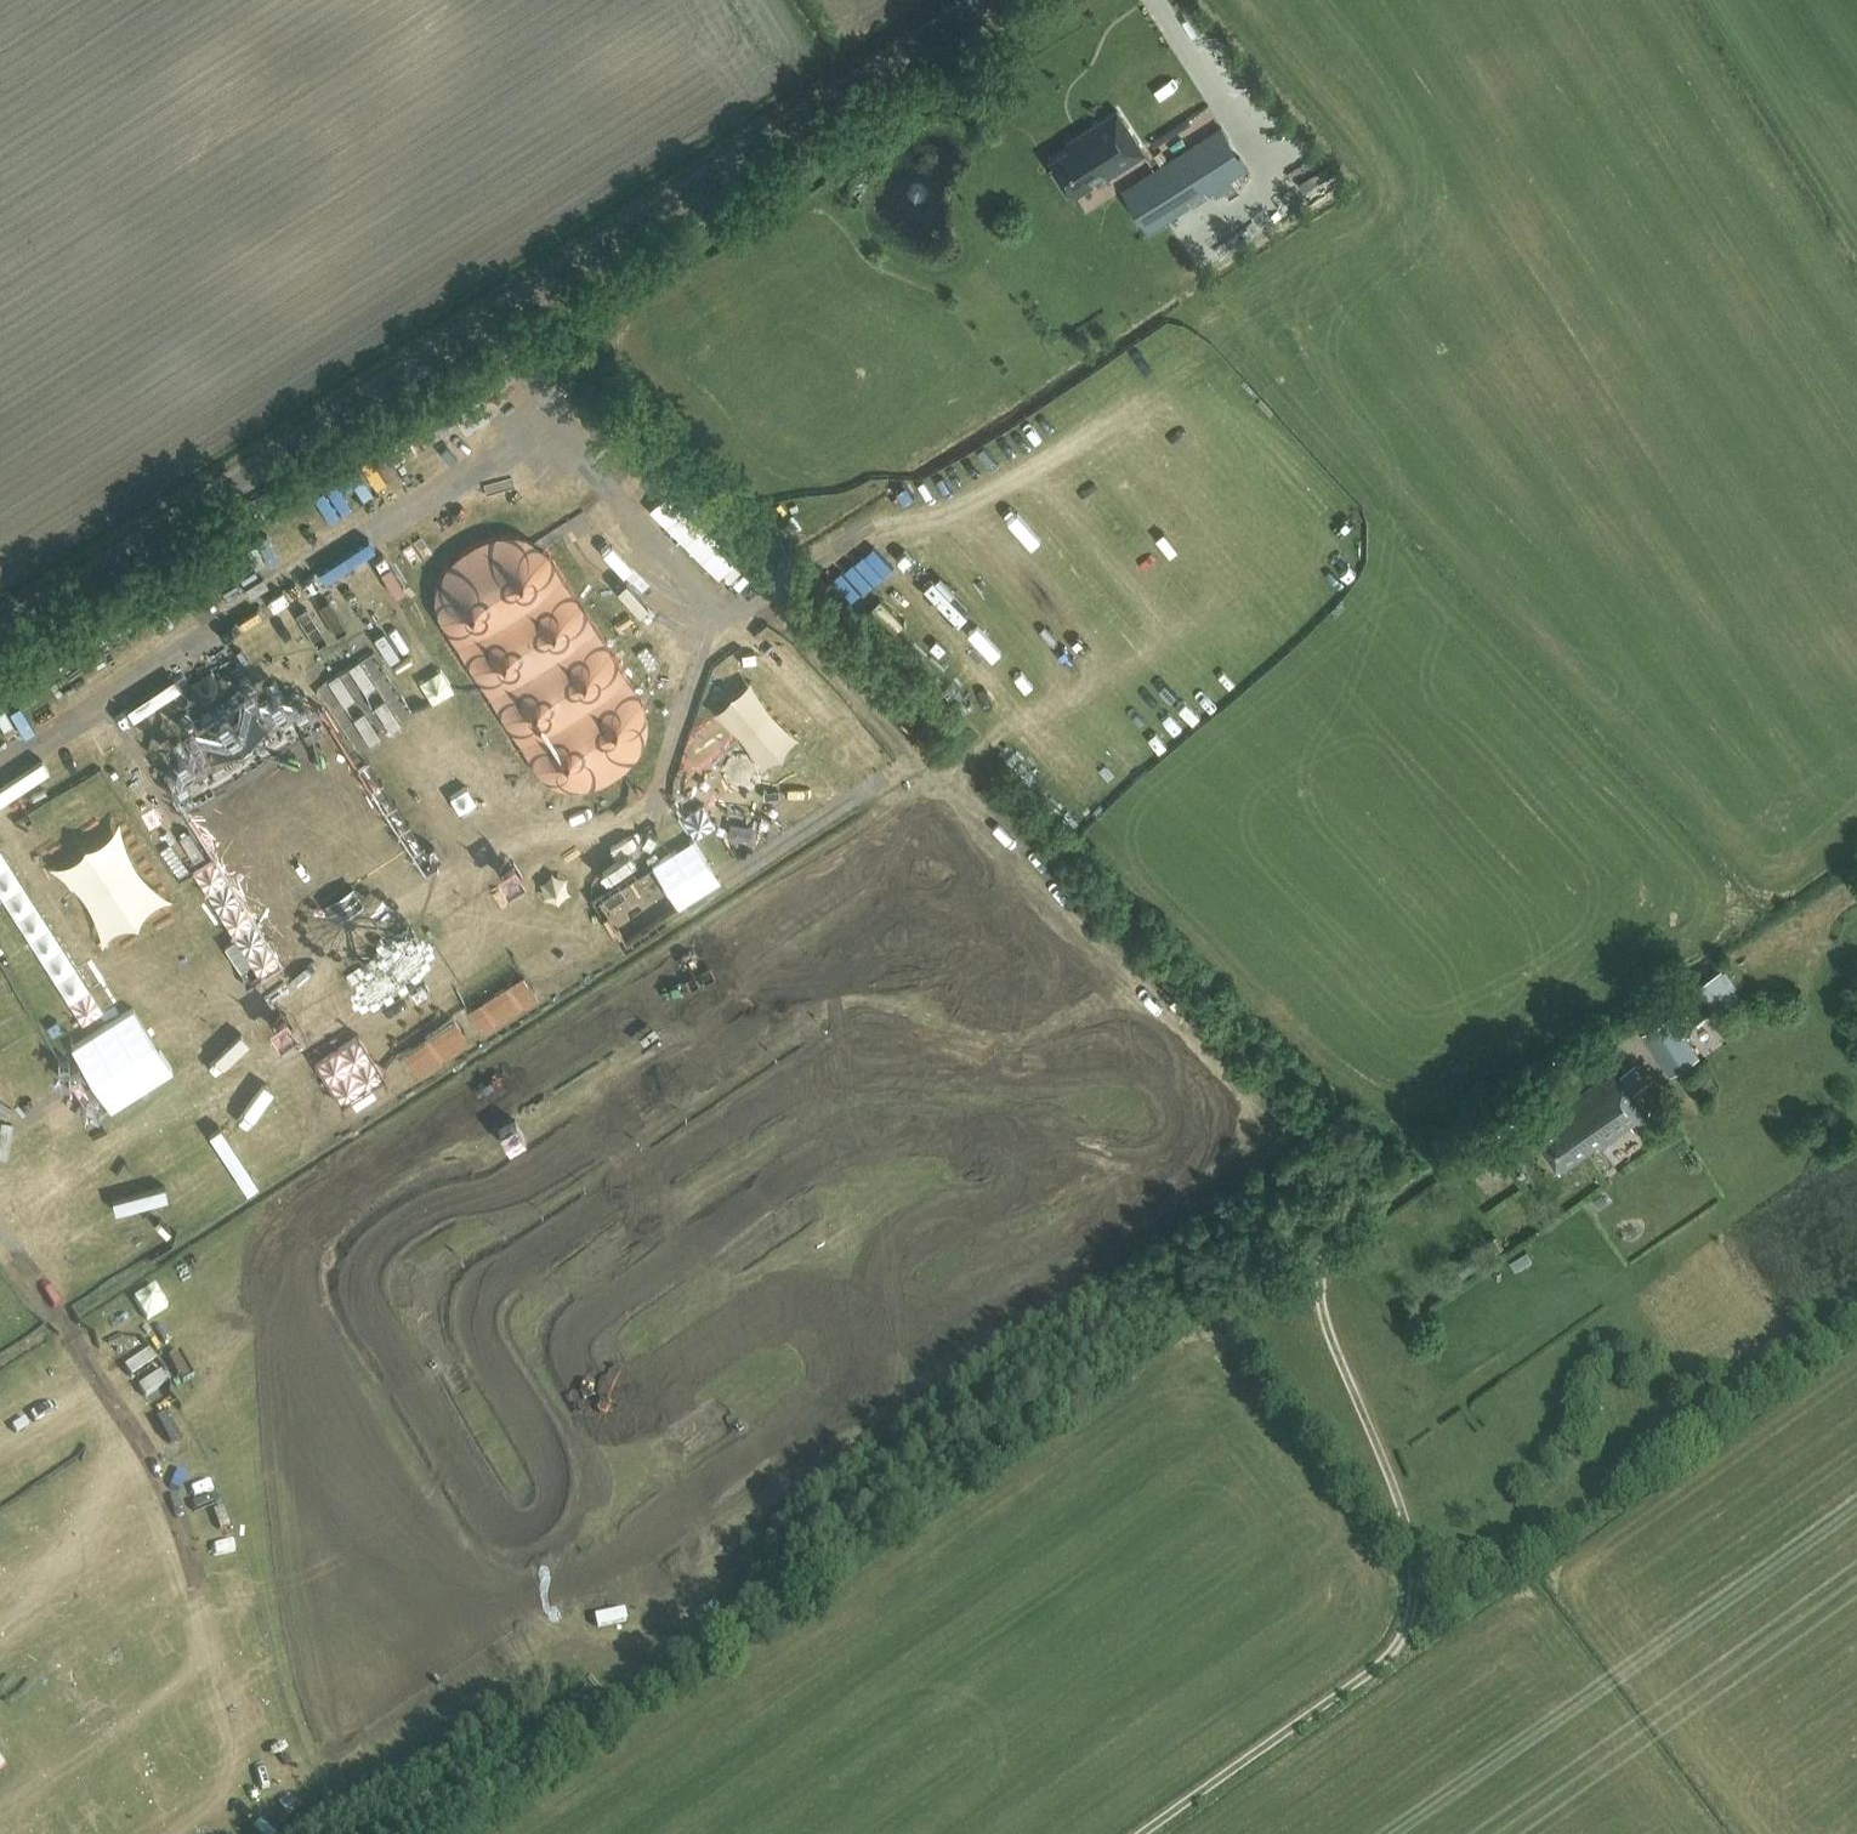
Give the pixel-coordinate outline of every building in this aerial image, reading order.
[(1146,151),(1118,108),(1068,141),(1071,147),(1052,159),(1076,195),(1096,182),(1094,179),(1106,171),(1109,176),(1146,151)] [(1167,220),(1248,168),(1222,127),(1140,179),(1167,220)] [(1727,961),(1701,978),(1718,1002),(1743,985),(1727,961)] [(1616,1032),(1620,1039),(1644,1023),(1648,1030),(1642,1034),(1669,1075),(1699,1055),(1663,1001),(1616,1032)] [(1562,1168),(1630,1121),(1634,1129),(1650,1118),(1633,1093),(1646,1084),(1633,1065),(1620,1074),(1617,1071),(1570,1103),(1574,1109),(1538,1133),(1562,1168)]
